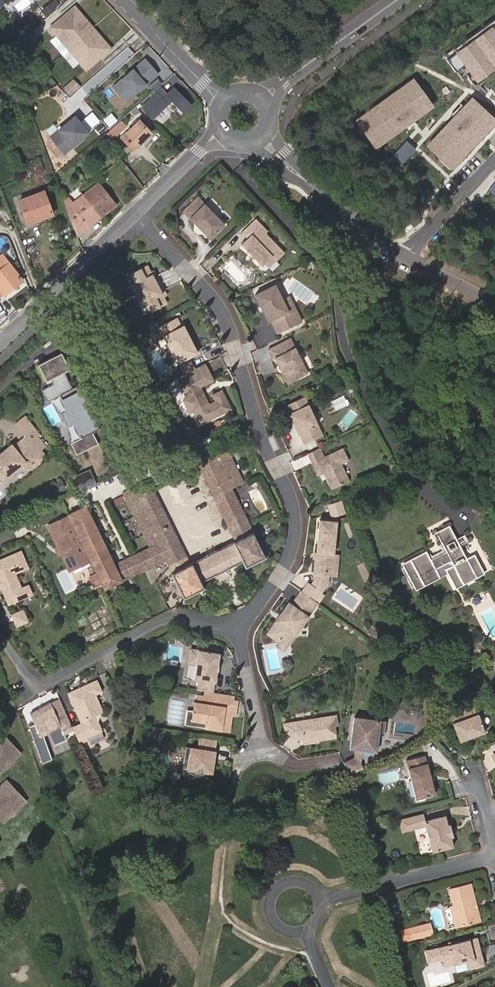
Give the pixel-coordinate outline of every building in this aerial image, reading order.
[(48,15),(54,10),(49,4),(43,9),(48,15)] [(113,48),(74,4),(48,27),(86,71),(113,48)] [(473,39),(494,69),(494,68),(494,33),(491,27),(473,39)] [(475,82),(494,69),(473,39),(455,52),(475,82)] [(125,102),(158,74),(145,59),(112,87),(125,102)] [(413,76),(353,118),(375,149),(435,107),(413,76)] [(172,100),(159,87),(149,95),(151,97),(140,107),(152,120),(172,100)] [(39,98),(28,104),(31,109),(41,103),(39,98)] [(428,145),(454,168),(494,123),(494,120),(471,98),(428,145)] [(139,111),(135,107),(130,112),(133,116),(139,111)] [(62,156),(86,135),(71,119),(47,140),(62,156)] [(138,120),(120,137),(133,151),(151,133),(138,120)] [(106,133),(112,140),(126,127),(121,121),(106,133)] [(399,162),(414,146),(406,139),(391,156),(399,162)] [(114,163),(120,158),(115,152),(109,157),(114,163)] [(44,170),(39,158),(21,165),(26,177),(44,170)] [(110,180),(127,167),(121,159),(104,173),(110,180)] [(82,195),(100,217),(115,205),(98,184),(82,195)] [(52,215),(43,191),(18,201),(27,224),(52,215)] [(77,236),(100,217),(82,195),(72,203),(68,197),(64,201),(77,236)] [(224,227),(204,206),(197,199),(183,213),(189,219),(189,220),(209,241),(224,227)] [(284,254),(265,235),(267,233),(255,221),(244,232),(249,238),(247,240),(241,246),(262,267),(264,265),(271,258),(275,262),(284,254)] [(22,280),(1,254),(0,255),(0,298),(22,280)] [(268,269),(275,262),(271,258),(264,265),(268,269)] [(159,284),(156,277),(152,279),(150,274),(146,267),(129,276),(134,285),(130,287),(135,297),(159,284)] [(149,313),(166,304),(162,297),(160,293),(163,291),(159,284),(135,297),(140,306),(144,304),(149,313)] [(301,323),(295,309),(287,312),(282,301),(274,286),(254,296),(267,323),(270,322),(276,335),(301,323)] [(295,309),(289,298),(282,301),(287,312),(295,309)] [(197,354),(183,326),(180,328),(176,319),(158,328),(177,365),(197,354)] [(307,375),(289,340),(267,351),(272,360),(274,360),(287,385),(307,375)] [(71,388),(63,372),(69,370),(60,353),(37,365),(45,381),(50,379),(52,385),(41,390),(46,402),(59,395),(66,410),(59,414),(66,427),(73,423),(81,438),(70,443),(76,455),(98,444),(92,433),(98,429),(96,425),(97,425),(91,413),(90,414),(84,402),(85,401),(79,390),(78,390),(76,386),(71,388)] [(199,388),(213,381),(204,365),(192,371),(194,375),(195,378),(192,379),(189,378),(177,384),(185,399),(182,401),(188,414),(192,412),(199,426),(230,410),(221,391),(211,396),(215,402),(208,406),(204,397),(202,399),(199,392),(201,391),(199,388)] [(348,406),(344,397),(331,403),(335,412),(348,406)] [(322,437),(304,398),(285,407),(289,414),(288,415),(297,434),(298,434),(303,445),(322,437)] [(0,453),(0,478),(2,481),(22,465),(29,459),(34,466),(42,459),(24,436),(12,446),(11,444),(0,453)] [(340,466),(348,462),(342,450),(323,458),(319,449),(307,455),(317,477),(322,474),(323,474),(326,478),(324,479),(330,490),(348,482),(340,466)] [(249,526),(231,489),(243,483),(227,452),(199,466),(233,534),(248,526),(249,526)] [(29,459),(22,465),(27,471),(34,466),(29,459)] [(95,484),(92,476),(91,477),(88,471),(71,478),(78,492),(95,484)] [(147,482),(142,485),(145,491),(150,488),(147,482)] [(168,562),(170,566),(187,558),(150,489),(150,488),(145,491),(142,485),(124,494),(151,548),(158,563),(162,561),(167,559),(168,562)] [(104,589),(121,581),(113,566),(85,507),(68,516),(68,517),(49,527),(70,570),(91,561),(104,589)] [(329,576),(331,555),(333,555),(336,523),(318,521),(315,555),(315,560),(314,575),(315,575),(327,576),(329,576)] [(472,568),(479,564),(474,555),(466,559),(460,546),(467,542),(464,535),(456,539),(449,526),(451,525),(449,522),(446,524),(447,526),(436,532),(435,530),(432,532),(434,535),(436,533),(446,553),(431,561),(427,553),(403,566),(415,589),(439,577),(438,574),(448,568),(453,578),(459,575),(464,584),(475,578),(476,580),(479,579),(478,576),(477,577),(472,568)] [(237,541),(252,534),(248,526),(233,534),(237,541)] [(190,565),(174,573),(172,574),(184,597),(202,587),(199,582),(243,560),(246,565),(263,557),(252,534),(237,541),(190,565)] [(151,548),(113,566),(121,581),(158,563),(151,548)] [(25,549),(0,560),(0,574),(2,578),(5,587),(12,603),(22,599),(21,597),(29,593),(26,586),(20,572),(33,566),(25,549)] [(335,577),(337,556),(333,555),(331,555),(329,576),(335,577)] [(174,573),(190,565),(187,558),(170,566),(174,573)] [(484,573),(479,564),(472,568),(477,577),(478,576),(484,573)] [(439,577),(447,573),(455,588),(461,585),(462,588),(465,586),(464,584),(459,575),(453,578),(448,568),(438,574),(439,577)] [(326,585),(327,576),(315,575),(314,581),(324,588),(326,585)] [(314,602),(324,588),(314,581),(314,582),(311,587),(307,584),(300,593),(310,599),(314,602)] [(36,593),(32,583),(26,586),(29,593),(21,597),(22,599),(36,593)] [(300,613),(310,599),(300,593),(299,592),(290,605),(300,613)] [(288,645),(317,604),(314,602),(310,599),(300,613),(290,605),(287,603),(280,614),(279,614),(273,622),(274,623),(265,635),(277,643),(277,644),(280,640),(288,645)] [(18,620),(30,615),(27,608),(16,613),(15,614),(18,620)] [(20,625),(33,620),(30,615),(18,620),(20,625)] [(283,652),(288,645),(280,640),(277,644),(277,643),(275,646),(283,652)] [(216,672),(217,666),(219,654),(190,650),(187,664),(195,665),(193,680),(198,681),(196,691),(203,692),(206,692),(212,693),(214,683),(216,672)] [(458,689),(480,677),(478,672),(455,683),(458,689)] [(83,728),(73,732),(79,744),(88,740),(87,738),(101,732),(97,722),(100,714),(102,713),(95,696),(101,693),(96,681),(67,694),(81,724),(83,728)] [(226,715),(229,696),(212,693),(206,692),(205,697),(203,697),(196,696),(194,710),(192,710),(192,712),(191,714),(193,715),(192,722),(205,723),(204,729),(229,733),(231,717),(231,716),(226,715)] [(233,696),(229,696),(226,715),(231,716),(231,717),(234,717),(237,702),(232,701),(233,696)] [(66,740),(50,703),(29,714),(34,725),(28,727),(42,763),(51,760),(42,736),(47,733),(53,745),(66,740)] [(456,741),(481,732),(474,714),(472,715),(468,708),(450,715),(453,723),(449,724),(456,741)] [(205,723),(192,722),(193,715),(191,714),(192,712),(186,711),(184,726),(204,729),(205,723)] [(334,739),(333,727),(336,727),(334,716),(282,724),(283,732),(289,736),(300,734),(301,740),(301,744),(334,739)] [(383,736),(384,722),(352,717),(348,749),(354,750),(353,758),(342,763),(348,776),(352,774),(362,769),(358,760),(375,752),(377,735),(383,736)] [(71,728),(73,732),(83,728),(81,724),(71,728)] [(1,734),(0,735),(0,772),(6,766),(5,765),(10,760),(12,761),(19,754),(1,734)] [(157,742),(158,735),(148,734),(147,741),(157,742)] [(213,752),(215,742),(200,740),(198,750),(213,752)] [(211,774),(214,752),(213,752),(198,750),(185,748),(181,770),(189,771),(189,772),(191,775),(194,777),(198,777),(201,778),(204,777),(208,775),(208,774),(211,774)] [(432,795),(422,758),(403,763),(414,800),(432,795)] [(105,783),(105,778),(101,775),(97,777),(97,782),(100,785),(105,783)] [(6,782),(0,788),(0,791),(3,795),(0,798),(0,817),(4,821),(12,814),(10,813),(16,808),(17,809),(25,802),(6,782)] [(414,824),(412,818),(398,823),(400,833),(424,827),(425,832),(424,836),(425,841),(428,842),(430,852),(451,846),(449,837),(451,836),(451,835),(448,833),(446,830),(449,828),(448,825),(445,826),(443,816),(422,822),(414,824)] [(421,816),(412,818),(414,824),(422,822),(421,816)] [(474,906),(473,903),(475,900),(470,883),(449,889),(454,907),(447,909),(446,911),(448,918),(450,919),(454,918),(454,919),(456,927),(480,920),(477,908),(474,906)] [(410,940),(432,934),(429,923),(407,929),(410,940)] [(444,967),(455,965),(467,962),(468,967),(469,968),(484,964),(478,937),(460,942),(448,945),(431,950),(435,962),(442,960),(444,967)] [(428,964),(435,962),(431,950),(426,952),(428,964)] [(467,962),(455,965),(457,970),(468,967),(467,962)]
